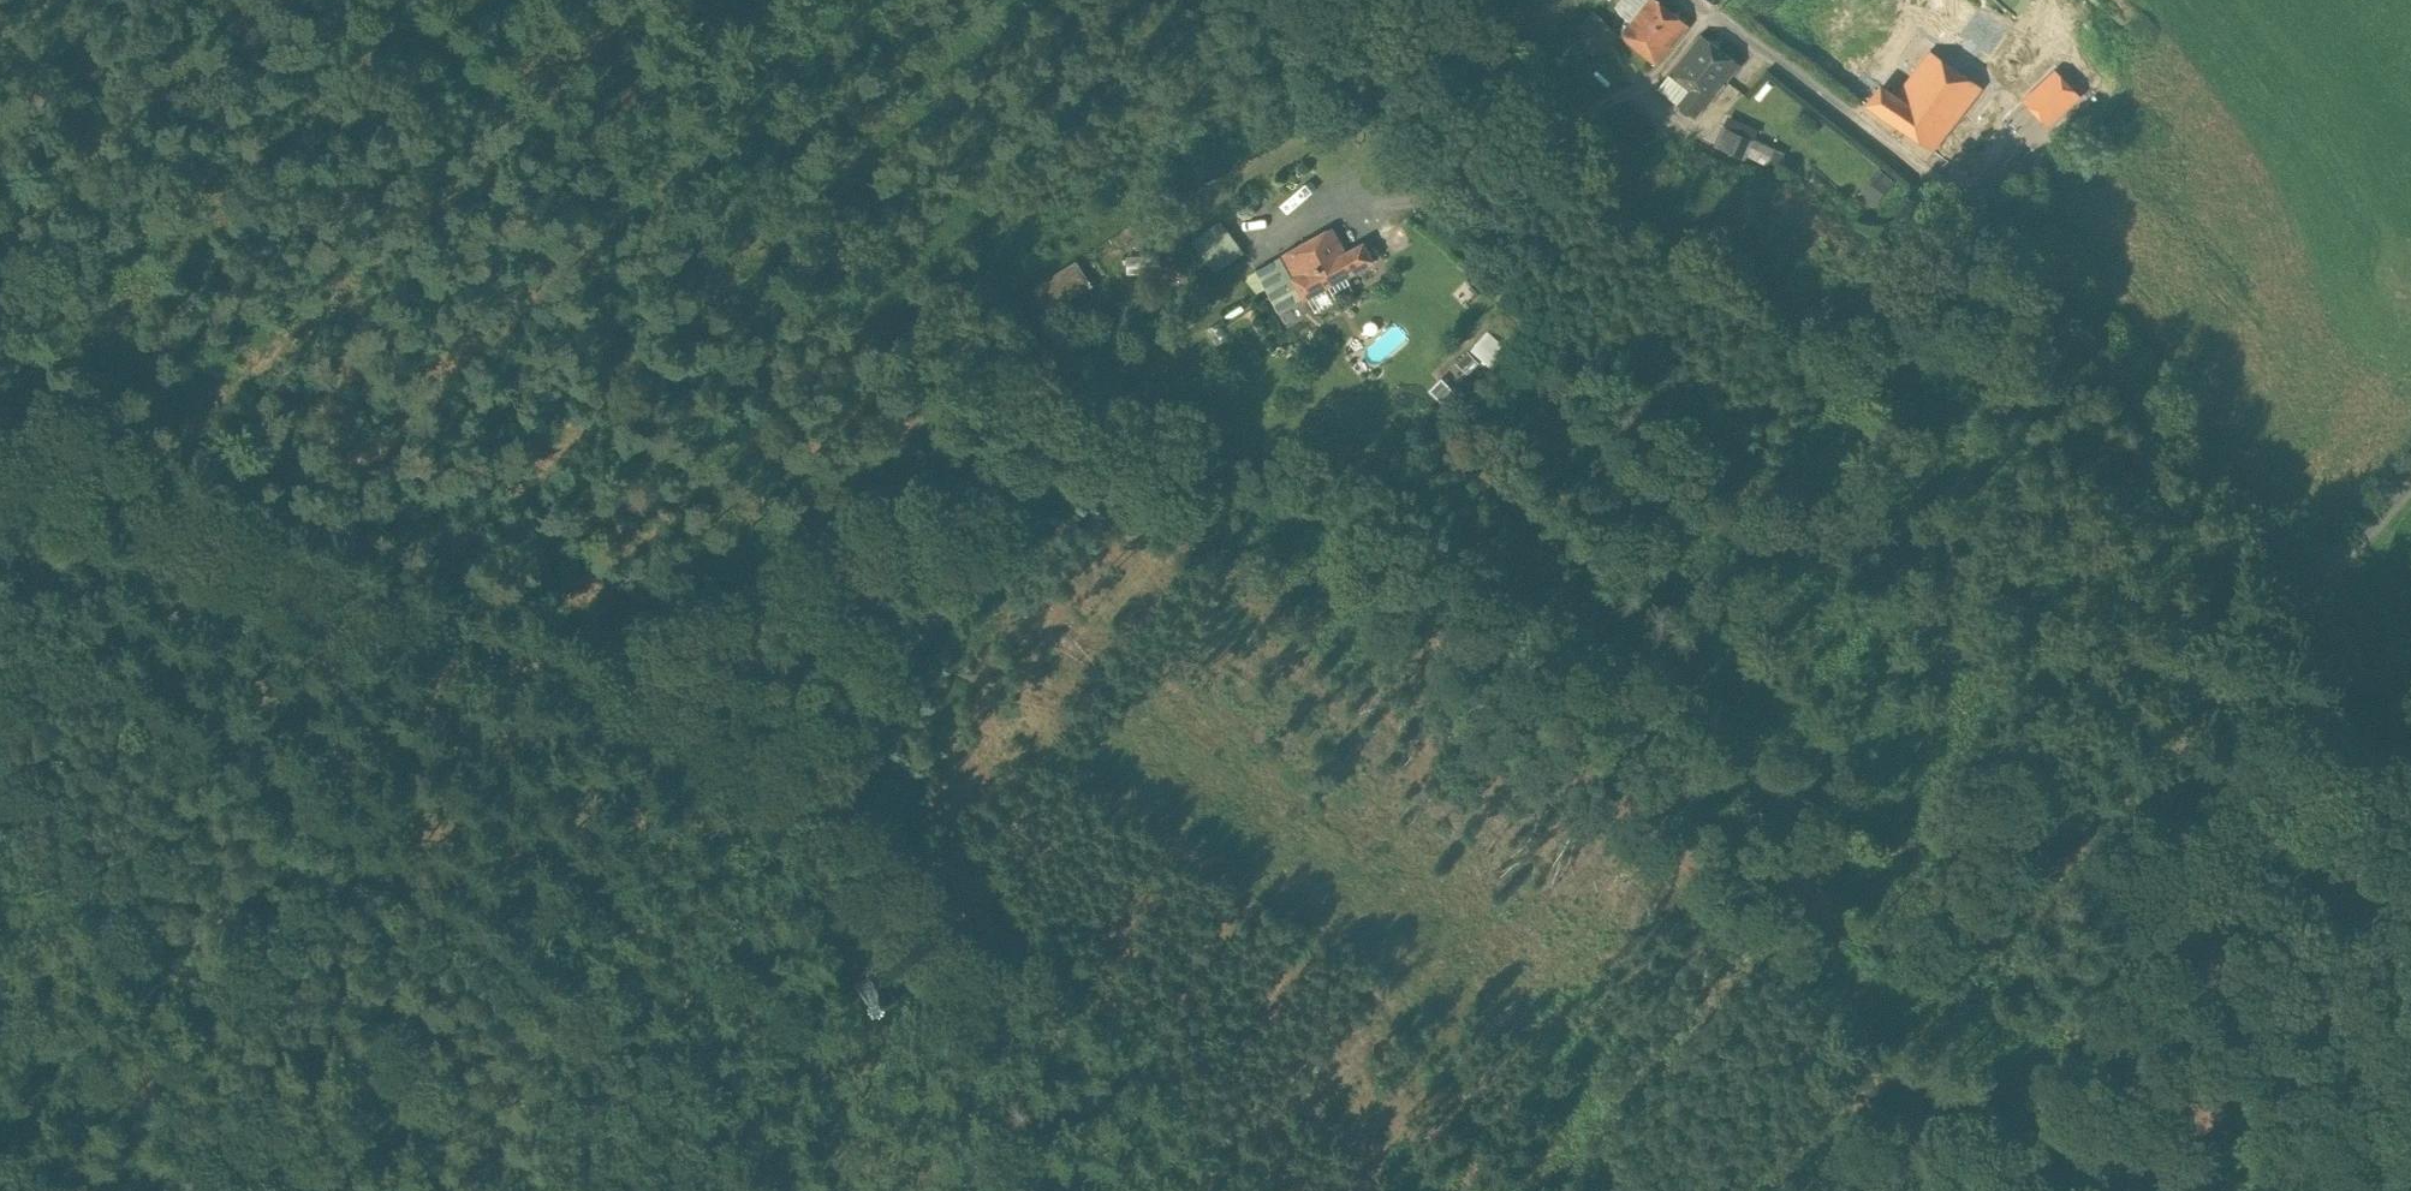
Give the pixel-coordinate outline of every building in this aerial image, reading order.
[(1656,0),(1648,0),(1619,38),(1656,67),(1688,26),(1656,0)] [(1975,18),(1952,0),(1941,15),(1963,33),(1975,18)] [(1952,0),(1975,18),(1987,3),(1983,0),(1952,0)] [(1740,66),(1701,35),(1668,77),(1687,91),(1705,106),(1706,107),(1740,66)] [(1930,52),(1896,99),(1927,121),(1952,91),(1969,105),(1981,89),(1980,89),(1962,76),(1930,52)] [(1988,79),(1970,65),(1962,76),(1980,89),(1988,79)] [(2060,71),(2027,99),(2048,124),(2081,96),(2060,71)] [(1952,91),(1927,121),(1896,99),(1882,88),(1868,107),(1932,153),(1969,105),(1952,91)] [(1705,106),(1687,91),(1676,105),(1695,119),(1705,106)] [(1759,130),(1726,117),(1714,147),(1766,168),(1774,149),(1755,141),(1759,130)] [(1222,220),(1190,239),(1210,273),(1242,254),(1222,220)] [(1345,257),(1331,232),(1280,260),(1303,301),(1372,264),(1362,247),(1345,257)] [(1036,288),(1044,299),(1056,290),(1064,301),(1092,282),(1076,260),(1036,288)] [(1199,330),(1166,348),(1181,374),(1214,356),(1199,330)] [(1472,354),(1497,370),(1511,348),(1487,332),(1472,354)]
